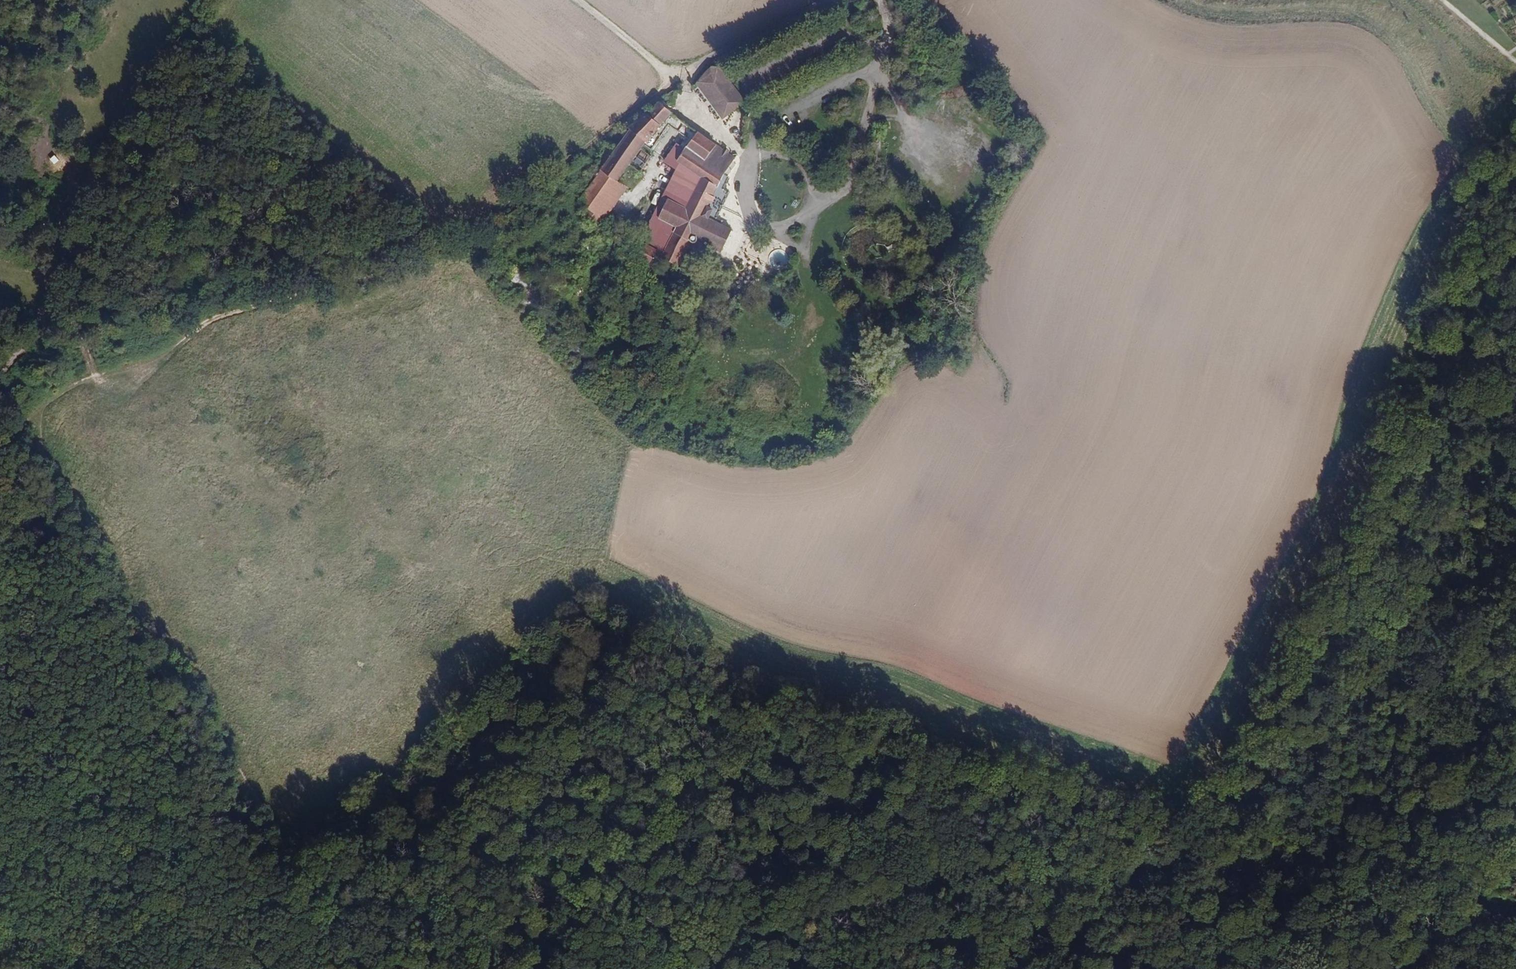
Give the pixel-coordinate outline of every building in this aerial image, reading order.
[(725,127),(750,110),(723,74),(714,73),(698,90),(725,127)] [(604,171),(601,175),(618,186),(619,185),(649,150),(677,119),(665,110),(656,122),(651,119),(646,123),(648,126),(635,140),(635,144),(621,156),(615,152),(600,166),(604,171)] [(727,248),(736,230),(709,216),(730,178),(707,165),(714,154),(716,149),(702,139),(689,131),(683,141),(694,150),(690,157),(680,151),(673,160),(683,167),(706,183),(692,207),(672,197),(662,215),(682,226),(664,259),(680,269),(698,235),(727,248)] [(649,150),(619,185),(638,190),(646,194),(659,177),(648,168),(656,156),(649,150)] [(735,168),(714,154),(707,165),(730,178),(735,168)] [(683,167),(673,160),(667,168),(679,176),(645,247),(657,254),(664,259),(682,226),(662,215),(672,197),(692,207),(706,183),(683,167)] [(638,190),(626,206),(640,215),(651,199),(646,194),(638,190)] [(641,251),(636,261),(649,268),(657,254),(645,247),(638,242),(636,247),(641,251)] [(519,272),(513,278),(524,288),(530,282),(519,272)]
